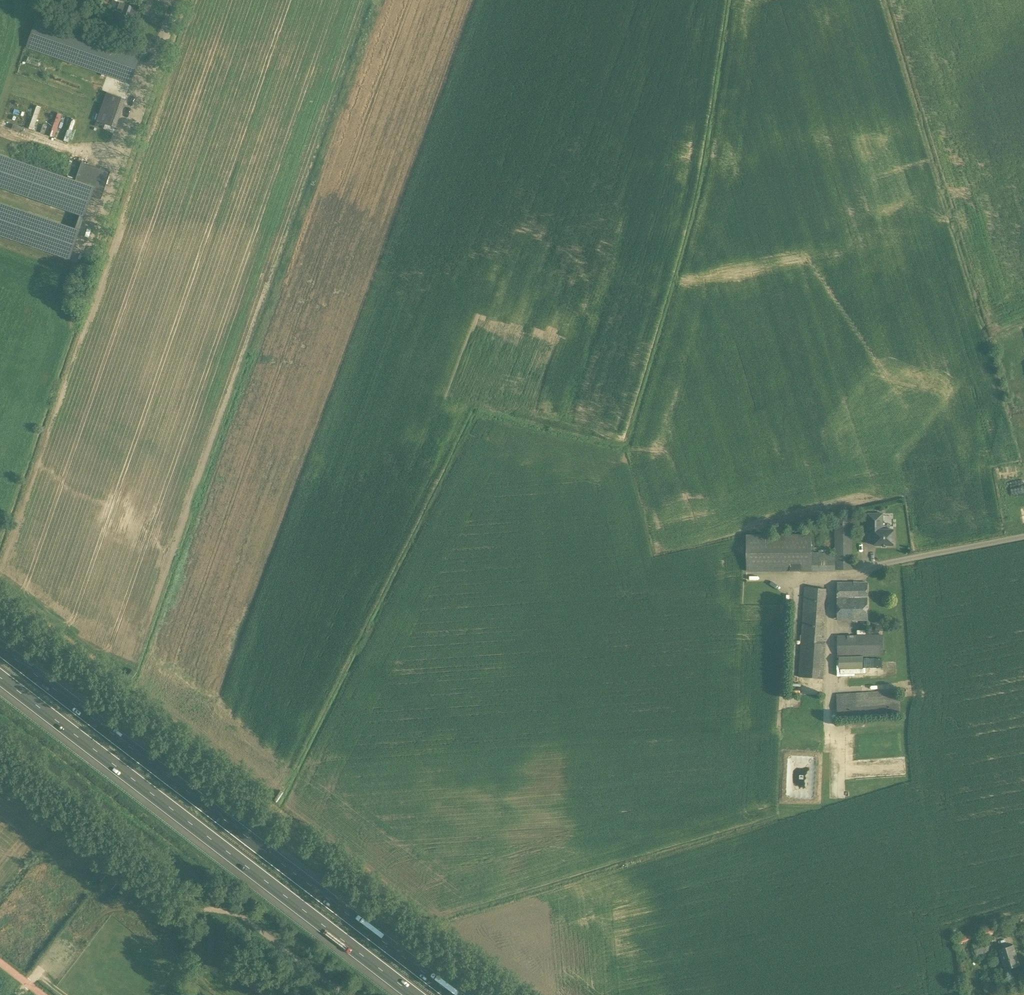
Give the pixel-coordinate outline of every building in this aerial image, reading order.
[(119,2),(116,12),(135,18),(138,9),(119,2)] [(35,18),(25,47),(129,84),(141,50),(131,47),(130,51),(35,18)] [(95,78),(93,85),(115,93),(118,86),(95,78)] [(125,98),(106,92),(96,121),(105,124),(103,129),(113,132),(114,127),(116,127),(125,98)] [(53,136),(61,114),(57,112),(52,127),(38,122),(35,130),(53,136)] [(75,228),(0,203),(0,236),(69,260),(91,196),(100,200),(110,172),(81,162),(74,181),(0,155),(0,188),(79,215),(75,228)] [(868,514),(868,523),(868,544),(875,544),(875,546),(894,546),(894,530),(883,530),(883,523),(883,514),(868,514)] [(747,534),(747,572),(836,571),(836,569),(853,569),(852,515),(834,515),(835,552),(812,552),(811,534),(747,534)] [(868,620),(868,597),(867,597),(867,583),(837,582),(837,620),(868,620)] [(799,677),(823,679),(826,637),(824,637),(825,613),(827,589),(804,587),(799,677)] [(883,634),(837,635),(838,656),(883,655),(883,634)] [(863,658),(862,670),(879,671),(879,658),(863,658)] [(898,690),(836,694),(838,721),(900,715),(898,690)] [(972,944),(977,956),(990,951),(986,939),(980,941),(980,939),(974,941),(975,943),(972,944)] [(1013,945),(999,949),(1005,969),(1019,965),(1013,945)]
